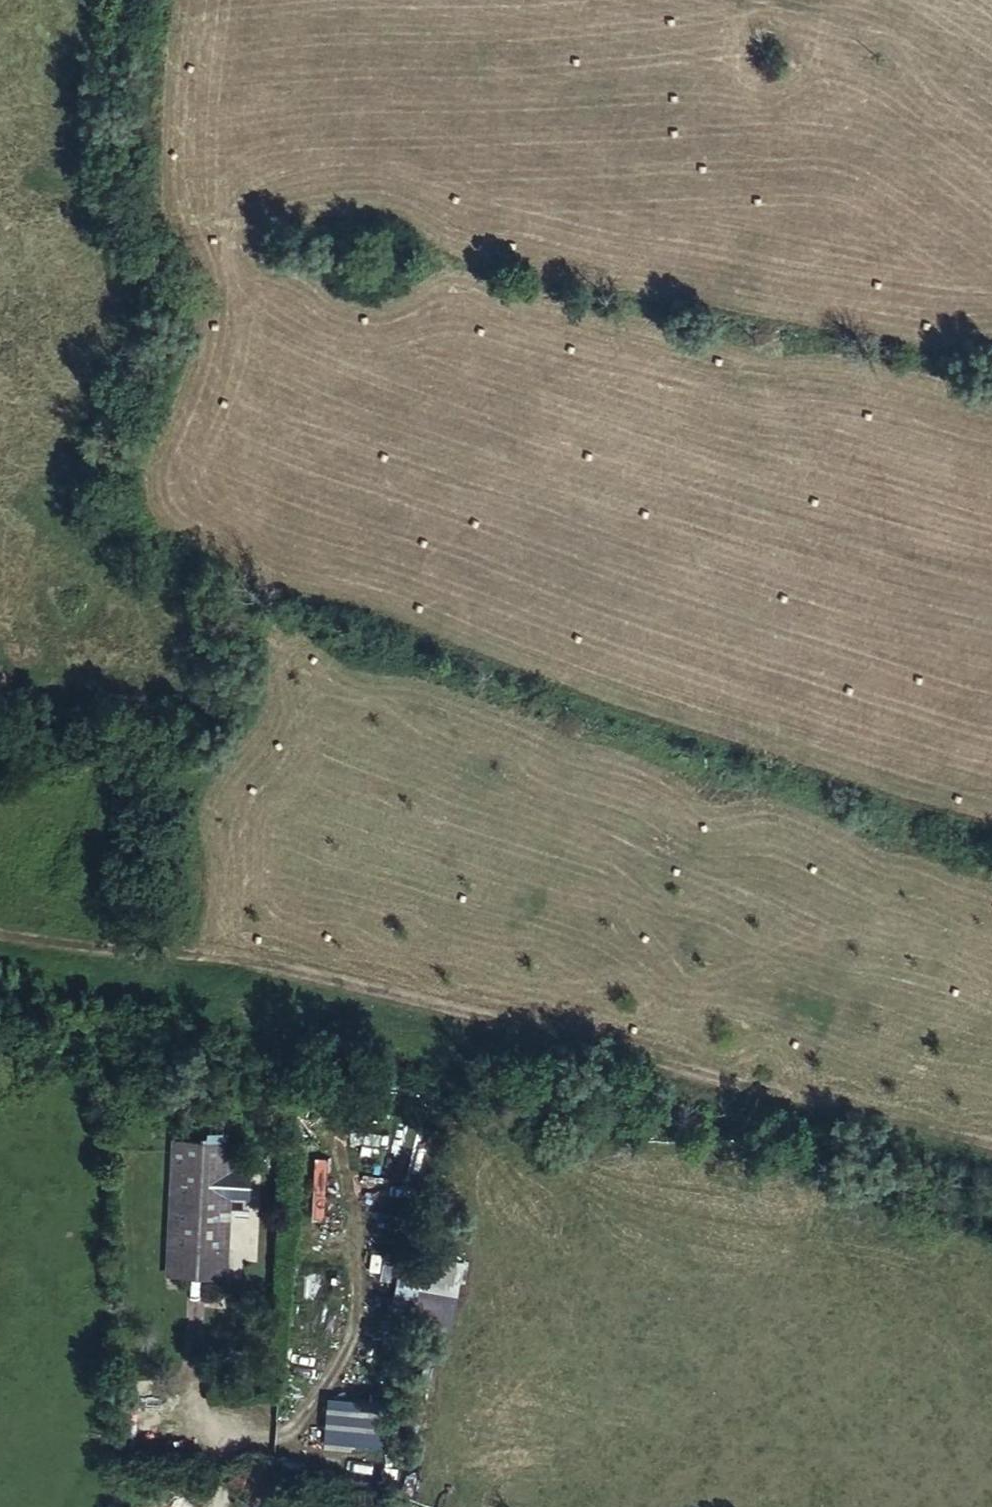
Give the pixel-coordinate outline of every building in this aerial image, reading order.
[(169,1156),(166,1273),(226,1274),(230,1160),(169,1156)] [(327,1216),(331,1157),(315,1156),(312,1215),(327,1216)] [(462,1306),(460,1257),(405,1258),(406,1317),(452,1316),(451,1306),(462,1306)] [(226,1274),(166,1273),(165,1298),(225,1301),(226,1274)] [(360,1399),(355,1441),(374,1443),(379,1402),(360,1399)] [(327,1407),(325,1446),(353,1447),(355,1408),(327,1407)]
